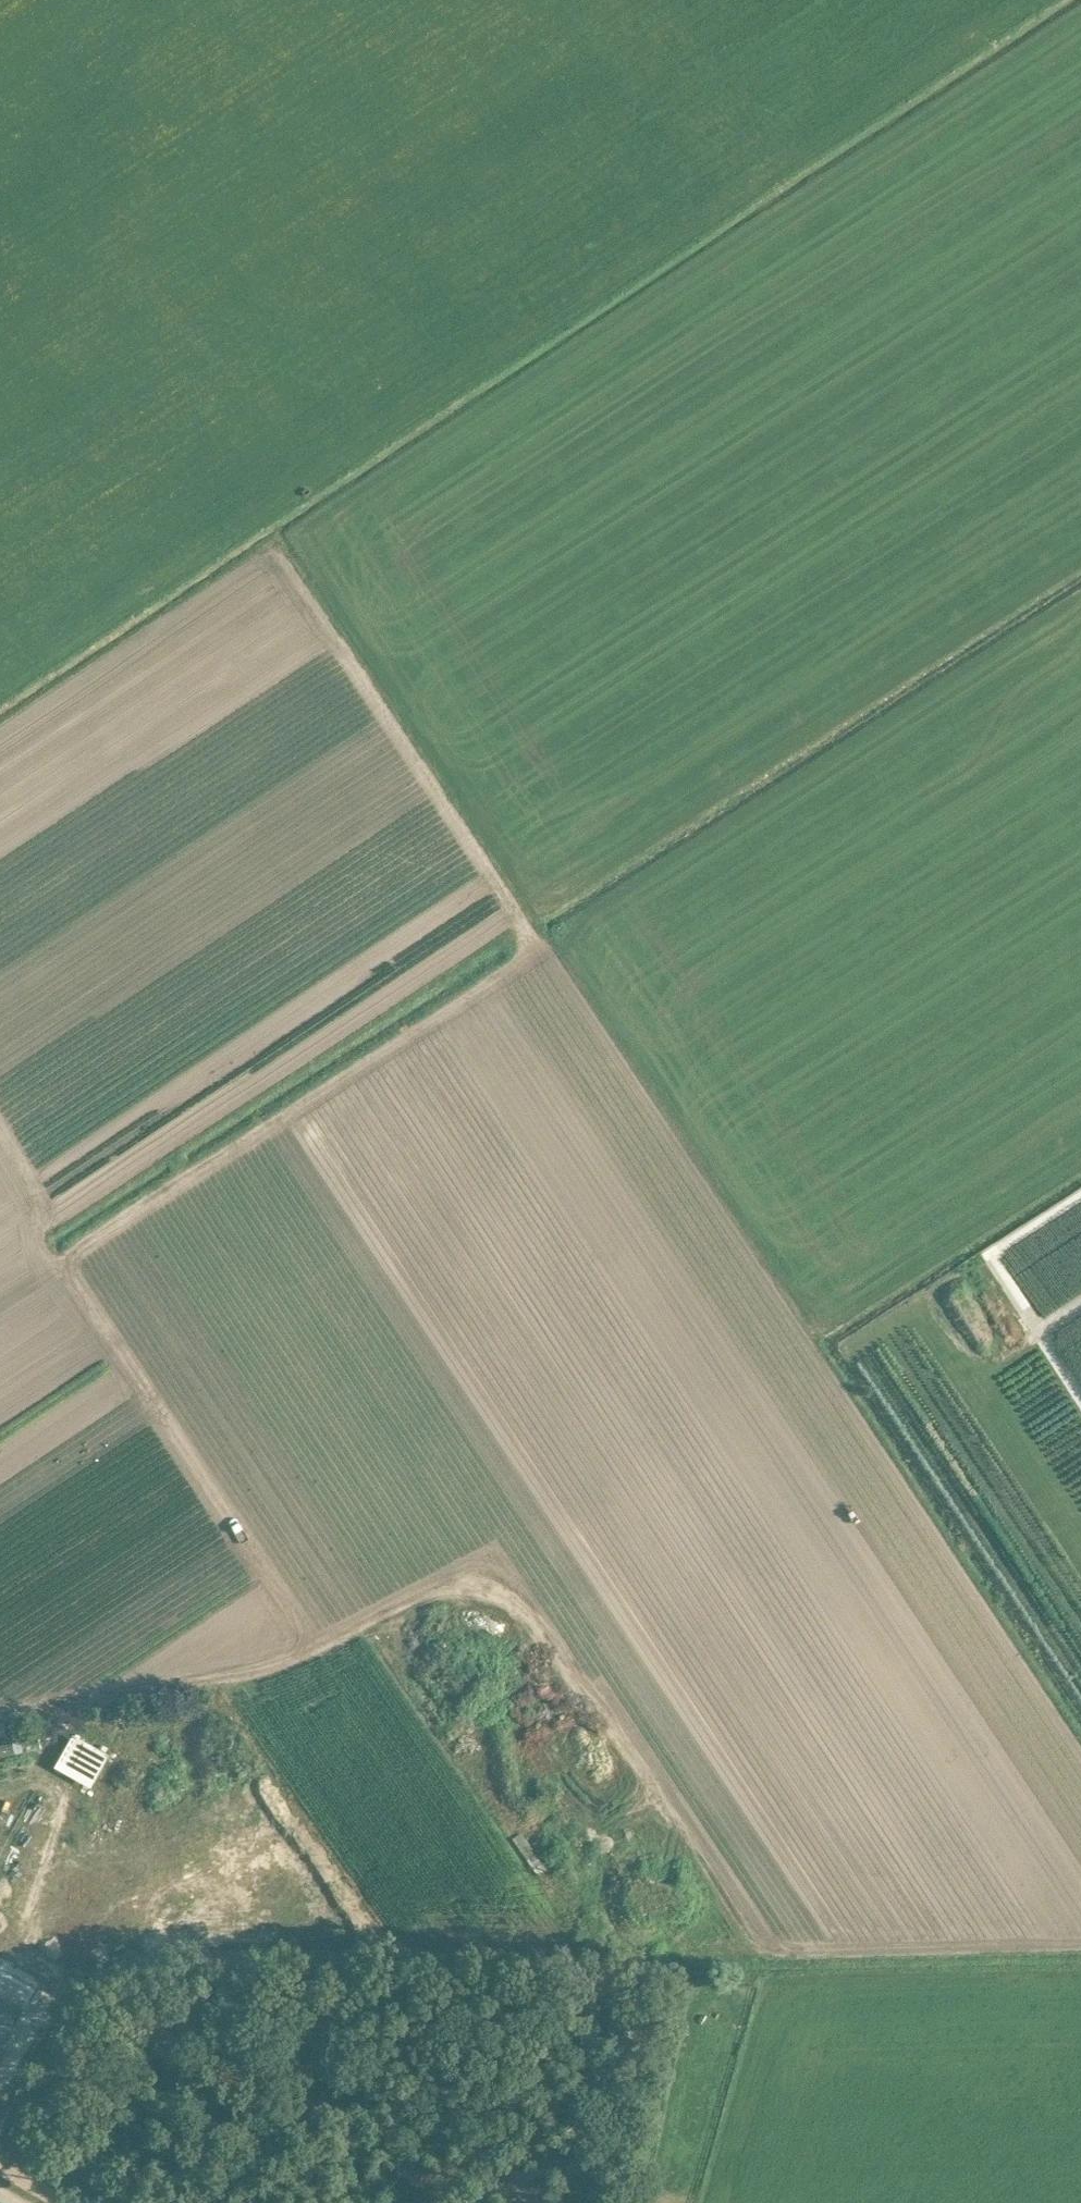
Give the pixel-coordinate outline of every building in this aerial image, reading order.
[(74,1735),(61,1758),(95,1777),(108,1754),(74,1735)] [(2,2052),(25,2010),(0,1997),(0,2051),(2,2052)]
